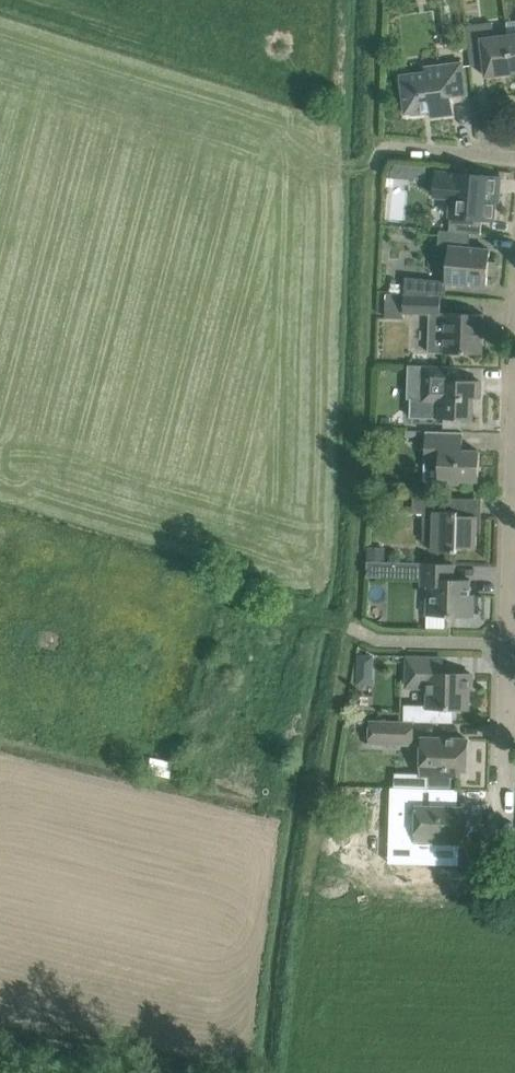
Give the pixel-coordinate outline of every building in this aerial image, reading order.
[(513,73),(509,35),(495,36),(493,23),(467,26),(469,44),(472,66),(485,65),(486,76),(513,73)] [(401,75),(403,91),(406,113),(436,109),(437,116),(454,114),(452,96),(467,95),(464,73),(463,62),(426,66),(426,72),(401,75)] [(388,187),(403,189),(405,176),(426,179),(428,168),(392,162),(388,187)] [(453,197),(452,217),(494,220),(495,200),(494,199),(494,191),(499,192),(501,176),(437,172),(436,196),(453,197)] [(490,260),(491,249),(470,247),(471,233),(451,231),(440,230),(438,254),(449,255),(447,283),(487,287),(488,275),(496,276),(497,261),(490,260)] [(404,312),(441,313),(442,296),(386,295),(386,317),(404,318),(404,312)] [(429,352),(461,353),(483,354),(484,313),(462,313),(446,312),(445,332),(430,331),(429,352)] [(421,399),(411,398),(410,417),(436,418),(436,416),(474,417),(475,397),(481,397),(482,381),(467,381),(467,366),(423,365),(421,399)] [(475,480),(479,476),(480,450),(469,450),(466,452),(463,449),(464,432),(426,430),(426,463),(441,464),(441,482),(460,483),(460,480),(475,480)] [(424,526),(434,526),(434,551),(458,552),(458,548),(477,548),(478,515),(459,515),(459,511),(451,511),(452,497),(413,496),(413,513),(424,514),(424,526)] [(370,547),(369,561),(383,561),(386,561),(387,547),(370,547)] [(386,577),(386,561),(383,561),(369,561),(368,576),(386,577)] [(422,585),(428,585),(427,615),(475,616),(475,594),(471,594),(471,579),(454,579),(455,563),(423,562),(422,585)] [(358,654),(357,683),(374,684),(374,654),(358,654)] [(408,657),(408,681),(429,682),(428,705),(406,705),(405,721),(455,723),(456,708),(469,708),(470,680),(473,680),(473,673),(443,673),(443,658),(408,657)] [(371,742),(413,744),(414,721),(371,720),(371,742)] [(430,775),(429,786),(451,787),(452,776),(461,776),(461,769),(467,770),(468,739),(423,737),(422,775),(430,775)] [(429,788),(397,787),(395,787),(392,787),(391,824),(416,825),(416,841),(465,842),(466,807),(457,806),(458,789),(452,789),(429,788)]
